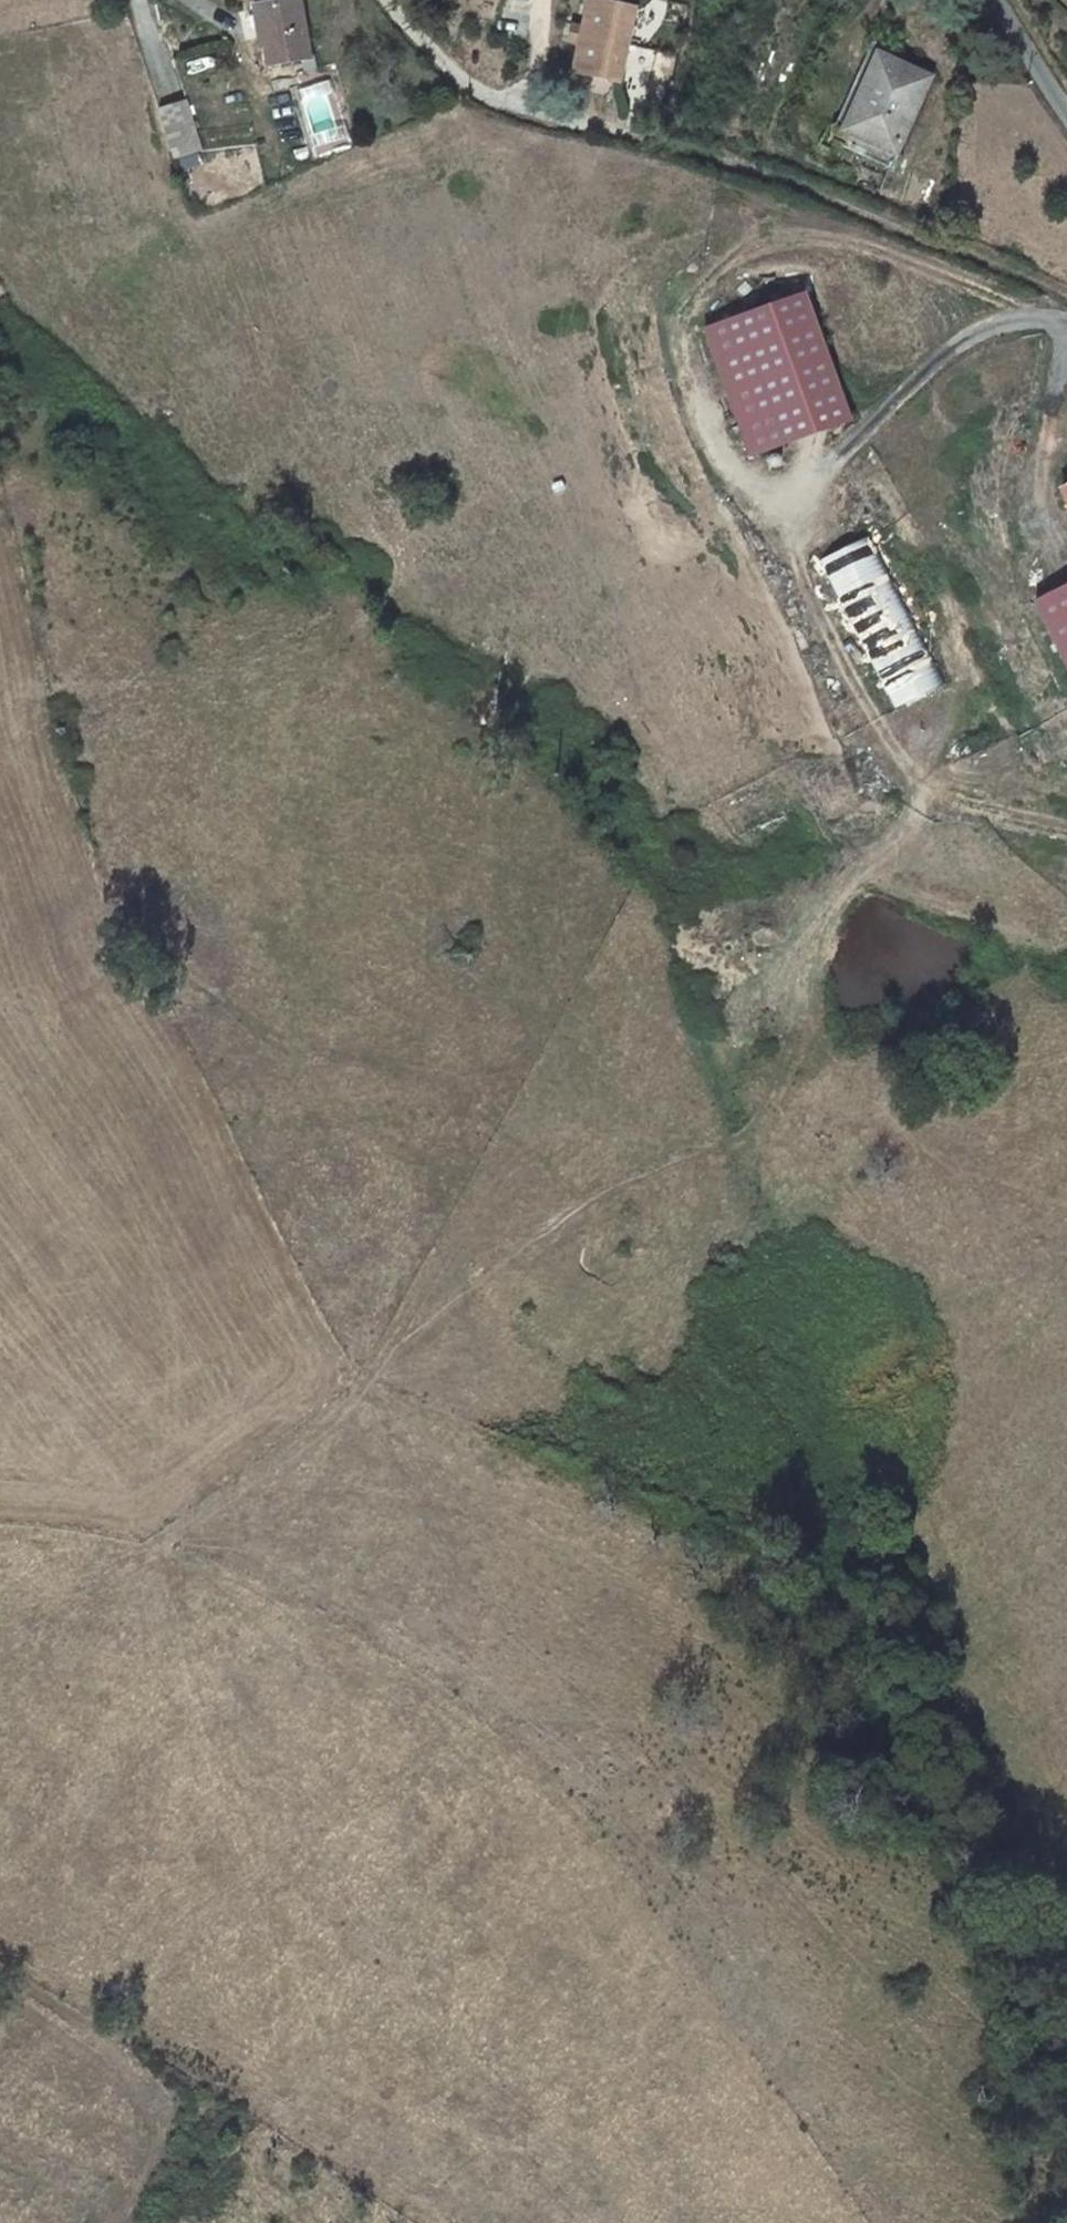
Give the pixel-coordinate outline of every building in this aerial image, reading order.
[(255,37),(261,35),(252,3),(258,2),(257,0),(245,0),(255,37)] [(252,3),(261,35),(267,61),(301,52),(304,64),(315,61),(311,46),(308,47),(295,0),(264,0),(258,2),(252,3)] [(618,86),(631,18),(587,10),(582,37),(573,35),(570,48),(579,50),(574,78),(618,86)] [(888,55),(854,130),(902,152),(937,78),(888,55)] [(179,161),(208,152),(192,99),(163,108),(179,161)] [(902,152),(854,130),(846,147),(894,169),(902,152)] [(703,330),(752,459),(854,419),(806,290),(703,330)] [(1056,474),(1066,498),(1066,470),(1056,474)] [(890,709),(945,682),(869,531),(814,558),(890,709)] [(1041,594),(1066,647),(1066,581),(1041,594)]
